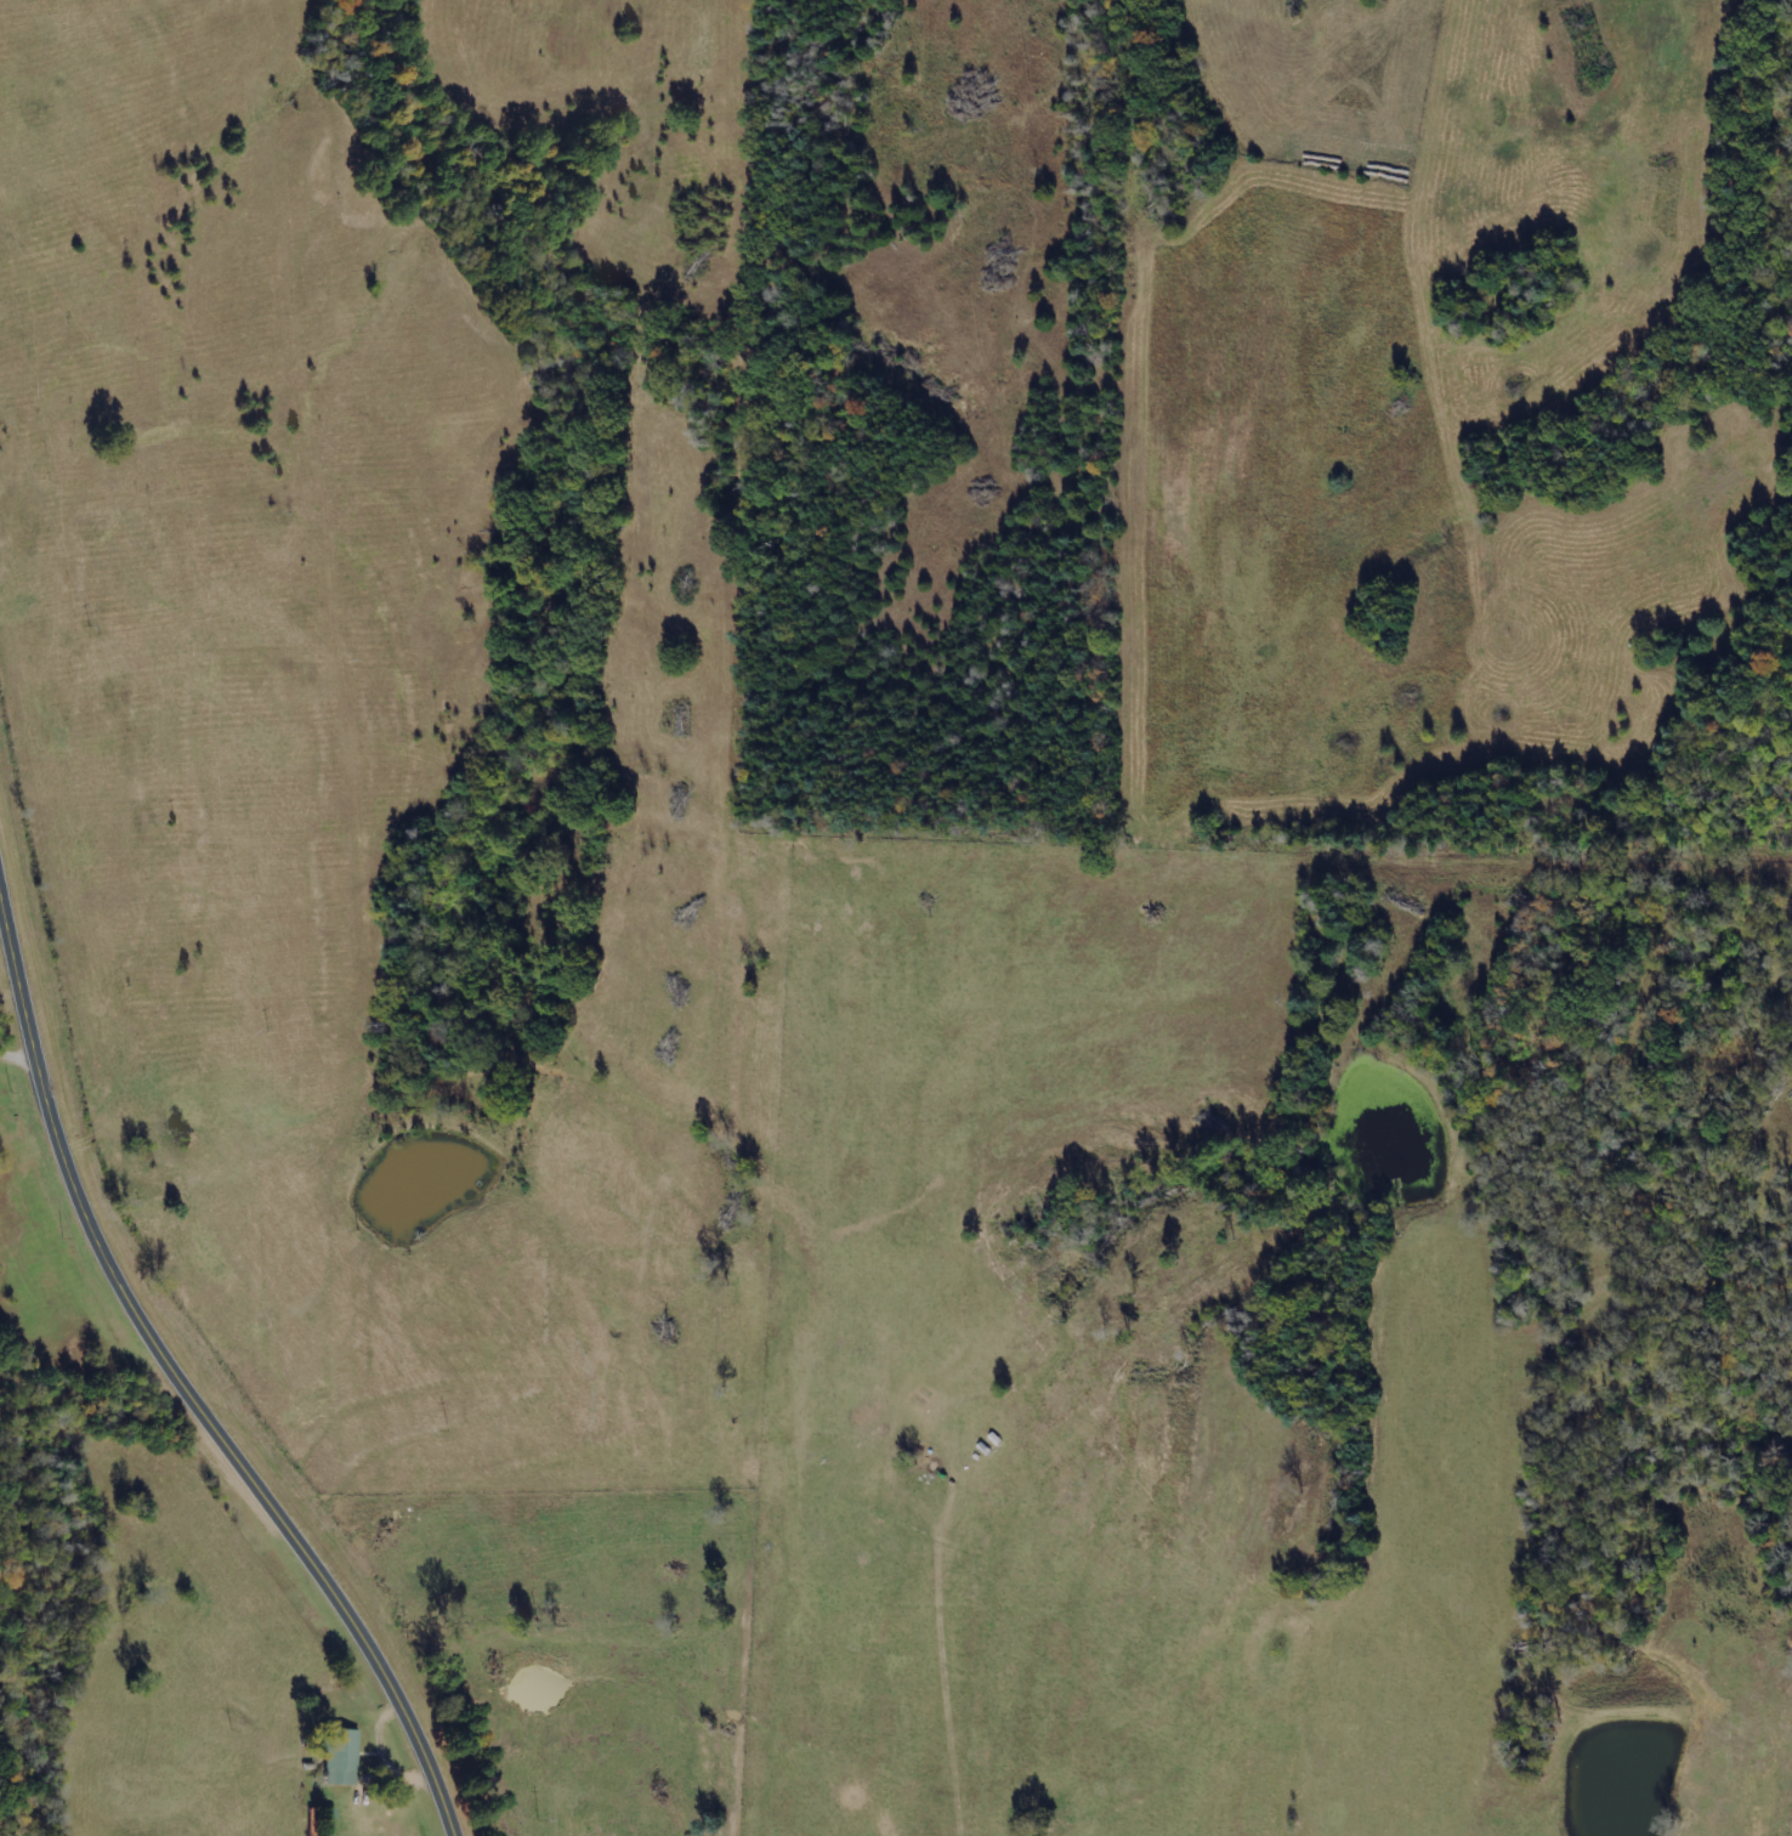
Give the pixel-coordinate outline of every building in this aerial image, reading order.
[(324,1784),(357,1785),(357,1730),(325,1730),(324,1784)]
